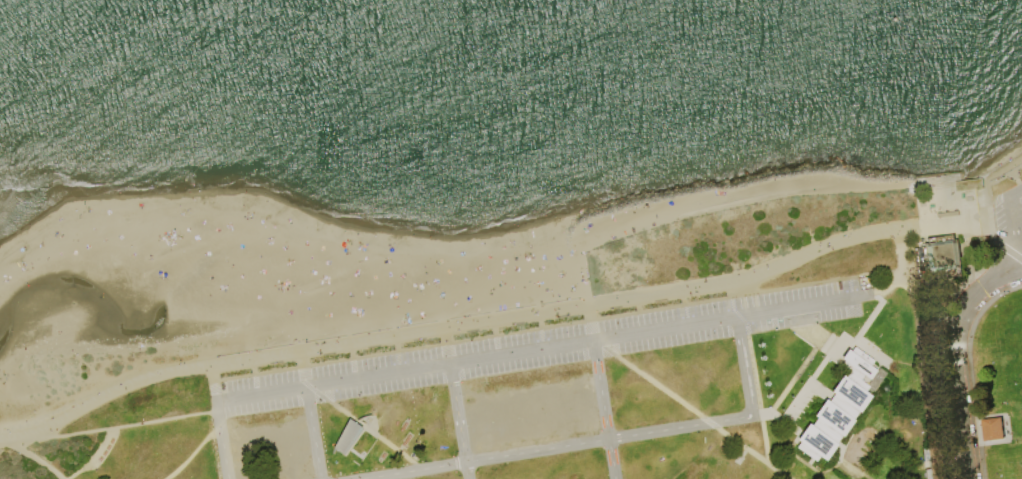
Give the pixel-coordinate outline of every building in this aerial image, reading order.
[(923,239),(928,283),(962,277),(958,236),(923,239)] [(853,348),(872,362),(869,367),(875,371),(869,380),(863,376),(859,381),(868,388),(864,393),(870,397),(859,413),(857,412),(852,420),(853,421),(842,438),(840,437),(835,445),(836,446),(825,462),(819,458),(815,463),(795,448),(799,443),(795,441),(807,424),(810,427),(816,419),(812,417),(824,400),(827,403),(833,395),(829,393),(841,376),(845,379),(848,374),(839,367),(843,362),(839,359),(846,350),(849,353),(853,348)] [(1001,417),(1003,438),(983,440),(980,419),(1001,417)] [(347,420),(361,430),(342,456),(332,448),(347,420)]
